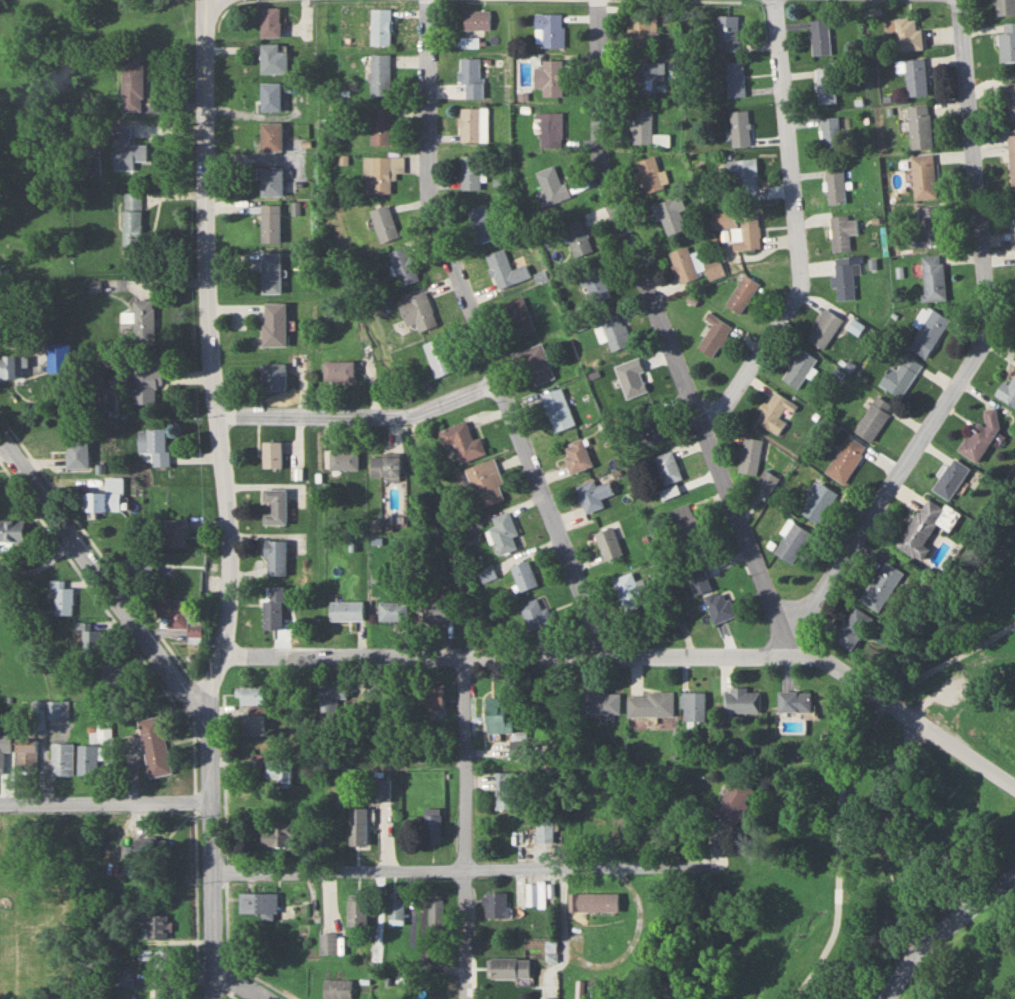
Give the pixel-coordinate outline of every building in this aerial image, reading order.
[(1014,15),(1014,0),(996,0),(996,15),(1014,15)] [(656,6),(633,6),(632,51),(655,51),(656,6)] [(261,36),(280,36),(280,7),(261,7),(261,36)] [(391,45),(391,9),(371,9),(371,45),(391,45)] [(490,10),(464,10),(464,29),(490,29),(490,10)] [(741,51),(741,14),(719,14),(719,51),(741,51)] [(923,29),(917,29),(915,17),(887,19),(888,32),(896,31),(898,51),(925,48),(923,29)] [(813,55),(831,55),(830,19),(812,19),(813,55)] [(1014,61),(1014,23),(999,23),(1001,62),(1014,61)] [(461,37),(461,46),(479,46),(479,37),(461,37)] [(289,73),(289,51),(280,51),(280,43),(261,43),(261,73),(289,73)] [(123,54),(123,111),(143,112),(143,54),(123,54)] [(371,96),(391,96),(391,54),(371,54),(371,96)] [(483,98),(483,58),(459,58),(459,83),(466,83),(466,98),(483,98)] [(543,96),(563,96),(563,59),(543,59),(543,67),(535,67),(535,89),(543,89),(543,96)] [(928,95),(925,59),(898,60),(899,71),(906,71),(907,96),(928,95)] [(746,96),(745,61),(727,62),(729,97),(746,96)] [(659,82),(665,82),(665,62),(637,62),(637,97),(659,97),(659,82)] [(818,104),(835,104),(835,68),(818,68),(818,104)] [(263,111),(283,111),(283,83),(263,83),(263,111)] [(1007,122),(1014,122),(1014,84),(1005,84),(1007,122)] [(932,148),(930,106),(908,107),(909,148),(932,148)] [(372,144),(393,144),(393,108),(372,108),(372,144)] [(481,108),(460,108),(460,142),(481,142),(481,108)] [(653,110),(632,110),(632,144),(653,144),(653,110)] [(731,112),(734,147),(751,146),(748,110),(731,112)] [(563,147),(563,113),(541,113),(541,147),(563,147)] [(840,117),(823,117),(823,152),(840,152),(840,117)] [(283,123),(262,123),(262,151),(283,151),(283,123)] [(149,161),(149,145),(131,145),(131,126),(114,126),(114,171),(136,171),(136,161),(149,161)] [(670,146),(670,135),(655,135),(655,146),(670,146)] [(933,154),(910,156),(914,200),(937,197),(933,154)] [(461,155),(461,189),(480,189),(480,155),(461,155)] [(645,194),(664,189),(656,156),(637,161),(645,194)] [(392,194),(392,157),(364,157),(364,194),(392,194)] [(756,158),(725,162),(727,179),(736,178),(739,198),(760,195),(756,158)] [(570,196),(557,164),(535,173),(549,205),(570,196)] [(263,196),(283,196),(283,167),(263,167),(263,196)] [(845,203),(845,168),(826,168),(826,203),(845,203)] [(686,211),(681,195),(654,204),(664,236),(686,229),(681,212),(686,211)] [(469,208),(478,243),(496,238),(487,203),(469,208)] [(263,242),(282,242),(282,204),(263,204),(263,242)] [(371,211),(381,242),(399,236),(389,205),(371,211)] [(920,233),(910,233),(910,246),(941,245),(939,205),(919,206),(920,233)] [(143,210),(123,210),(124,246),(143,245),(143,210)] [(738,229),(738,211),(711,211),(711,229),(738,229)] [(760,213),(743,213),(743,251),(760,251),(760,213)] [(851,250),(850,234),(858,233),(857,216),(831,217),(833,251),(851,250)] [(574,258),(593,253),(583,220),(565,225),(574,258)] [(700,277),(688,245),(669,252),(681,284),(700,277)] [(418,281),(409,246),(391,251),(400,286),(418,281)] [(496,288),(530,278),(526,264),(511,269),(504,248),(486,254),(496,288)] [(282,252),(263,252),(263,293),(282,293),(282,252)] [(923,300),(945,300),(944,254),(922,255),(923,300)] [(705,262),(711,279),(725,273),(719,257),(705,262)] [(612,293),(599,264),(581,272),(594,301),(612,293)] [(835,264),(837,300),(855,299),(854,264),(835,264)] [(725,303),(740,313),(761,284),(746,274),(725,303)] [(399,300),(407,325),(416,323),(419,331),(437,325),(427,291),(399,300)] [(536,331),(522,296),(505,303),(518,337),(536,331)] [(135,346),(157,346),(157,300),(135,300),(135,346)] [(287,302),(264,302),(264,346),(287,346),(287,302)] [(908,347),(926,358),(950,320),(925,304),(912,324),(920,328),(908,347)] [(827,349),(842,317),(822,308),(808,340),(827,349)] [(632,344),(621,312),(601,319),(612,351),(632,344)] [(733,328),(710,312),(705,318),(713,324),(698,347),(714,358),(733,328)] [(436,377),(455,370),(442,337),(423,344),(436,377)] [(515,352),(518,362),(528,359),(535,385),(554,379),(543,343),(515,352)] [(52,346),(53,366),(68,365),(67,345),(52,346)] [(818,359),(802,349),(783,379),(799,389),(818,359)] [(902,398),(922,365),(905,355),(896,370),(891,366),(880,384),(902,398)] [(22,379),(22,367),(30,367),(30,356),(0,356),(0,379),(22,379)] [(355,380),(355,361),(324,361),(324,380),(355,380)] [(287,364),(264,364),(264,390),(287,390),(287,364)] [(613,374),(622,393),(645,383),(636,364),(613,374)] [(157,404),(157,386),(164,386),(164,370),(135,370),(135,404),(157,404)] [(1010,384),(1004,380),(995,394),(1014,407),(1014,376),(1010,384)] [(575,426),(562,388),(542,395),(555,433),(575,426)] [(755,419),(778,435),(798,406),(775,390),(755,419)] [(895,407),(877,395),(854,430),(872,442),(895,407)] [(666,439),(656,404),(638,409),(648,444),(666,439)] [(960,452),(978,461),(1003,415),(989,408),(981,422),(976,420),(960,452)] [(482,437),(474,439),(468,421),(440,430),(445,447),(456,444),(462,462),(487,454),(482,437)] [(139,429),(139,452),(153,452),(153,466),(170,466),(170,429),(139,429)] [(845,484),(867,447),(848,435),(826,473),(845,484)] [(757,475),(762,440),(743,437),(738,472),(757,475)] [(575,475),(594,465),(581,438),(561,448),(575,475)] [(90,441),(68,441),(68,468),(90,468),(90,441)] [(283,442),(264,442),(264,468),(283,468),(283,442)] [(330,469),(360,469),(360,450),(330,450),(330,469)] [(665,485),(683,478),(672,450),(654,457),(665,485)] [(403,457),(373,456),(373,476),(403,477),(403,457)] [(933,488),(951,500),(971,468),(953,457),(933,488)] [(509,501),(496,459),(469,467),(481,509),(509,501)] [(757,482),(771,491),(780,477),(766,469),(757,482)] [(124,477),(107,477),(107,492),(83,492),(83,510),(124,510),(124,477)] [(577,485),(585,513),(604,508),(601,497),(613,494),(610,481),(596,484),(595,480),(577,485)] [(839,494),(820,481),(800,511),(819,523),(839,494)] [(273,501),(273,514),(264,514),(264,524),(288,524),(288,489),(264,489),(264,501),(273,501)] [(897,545),(918,559),(939,525),(950,532),(960,516),(928,496),(897,545)] [(699,532),(692,504),(671,510),(678,537),(699,532)] [(492,527),(500,554),(519,548),(515,535),(519,534),(512,511),(493,517),(496,525),(492,527)] [(25,541),(25,519),(0,519),(0,541),(25,541)] [(164,547),(187,547),(187,519),(164,519),(164,547)] [(811,531),(792,521),(775,553),(793,563),(811,531)] [(606,561),(624,553),(612,526),(594,534),(606,561)] [(288,540),(266,540),(266,575),(288,575),(288,540)] [(154,557),(126,557),(126,576),(154,576),(154,557)] [(512,566),(522,592),(540,585),(529,559),(512,566)] [(881,612),(903,572),(885,561),(862,601),(881,612)] [(712,589),(703,563),(685,570),(695,595),(712,589)] [(486,582),(499,576),(493,564),(480,570),(486,582)] [(626,612),(645,605),(632,571),(612,579),(626,612)] [(66,580),(55,580),(55,614),(74,614),(74,587),(66,587),(66,580)] [(287,629),(287,586),(272,586),(272,601),(264,601),(264,629),(287,629)] [(549,605),(543,607),(541,597),(522,602),(530,630),(554,624),(549,605)] [(190,629),(190,642),(203,642),(203,624),(191,624),(191,600),(159,599),(159,618),(165,618),(165,628),(190,629)] [(331,621),(365,621),(365,601),(331,601),(331,621)] [(424,621),(456,621),(456,601),(424,601),(424,621)] [(409,621),(409,602),(379,602),(379,621),(409,621)] [(875,618),(856,606),(834,639),(854,652),(875,618)] [(102,630),(90,630),(90,623),(82,623),(82,655),(102,655),(102,630)] [(104,683),(123,683),(123,662),(104,662),(104,683)] [(426,684),(426,709),(444,709),(444,684),(426,684)] [(267,706),(267,686),(238,686),(238,706),(267,706)] [(321,712),(339,712),(339,700),(346,700),(346,687),(321,687),(321,712)] [(760,713),(760,688),(725,688),(725,713),(760,713)] [(620,714),(620,692),(585,692),(585,714),(620,714)] [(810,692),(779,692),(779,712),(810,712),(810,692)] [(674,717),(674,693),(628,693),(628,717),(674,717)] [(681,693),(681,721),(705,721),(705,693),(681,693)] [(507,698),(487,698),(487,732),(513,732),(513,719),(507,719),(507,698)] [(69,720),(69,701),(48,701),(48,720),(69,720)] [(140,720),(149,779),(171,775),(162,717),(140,720)] [(239,717),(239,735),(266,735),(266,717),(239,717)] [(10,773),(10,738),(0,738),(0,744),(0,773),(10,773)] [(37,773),(37,740),(17,740),(17,773),(37,773)] [(74,775),(74,744),(52,744),(52,775),(74,775)] [(79,775),(99,775),(99,746),(79,746),(79,775)] [(294,785),(294,761),(268,761),(268,784),(294,785)] [(508,772),(497,772),(497,810),(518,810),(518,790),(508,790),(508,772)] [(713,813),(735,826),(756,791),(734,778),(713,813)] [(390,780),(370,780),(370,802),(390,802),(390,780)] [(350,846),(368,846),(368,808),(350,808),(350,846)] [(424,843),(441,843),(441,808),(424,808),(424,843)] [(536,842),(554,842),(554,821),(536,821),(536,842)] [(265,847),(295,847),(295,824),(265,824),(265,847)] [(137,840),(137,859),(169,859),(169,840),(137,840)] [(546,881),(527,882),(527,907),(546,907),(546,881)] [(262,920),(278,920),(278,893),(240,893),(240,914),(262,914),(262,920)] [(508,917),(508,893),(486,893),(486,917),(508,917)] [(570,911),(619,911),(619,893),(570,893),(570,911)] [(368,894),(349,894),(349,927),(368,927),(368,894)] [(389,925),(404,925),(404,898),(389,898),(389,925)] [(444,899),(429,899),(429,930),(444,930),(444,899)] [(142,930),(148,930),(148,940),(168,940),(168,915),(142,915),(142,930)] [(338,933),(320,933),(320,955),(338,954),(338,933)] [(379,964),(379,946),(371,946),(371,964),(379,964)] [(174,951),(139,951),(139,959),(154,959),(154,972),(174,972),(174,951)] [(487,958),(487,979),(530,979),(530,958),(487,958)] [(119,986),(132,986),(132,972),(119,972),(119,986)] [(352,980),(324,980),(324,998),(352,998),(352,980)] [(154,998),(174,998),(174,989),(154,989),(154,998)]
